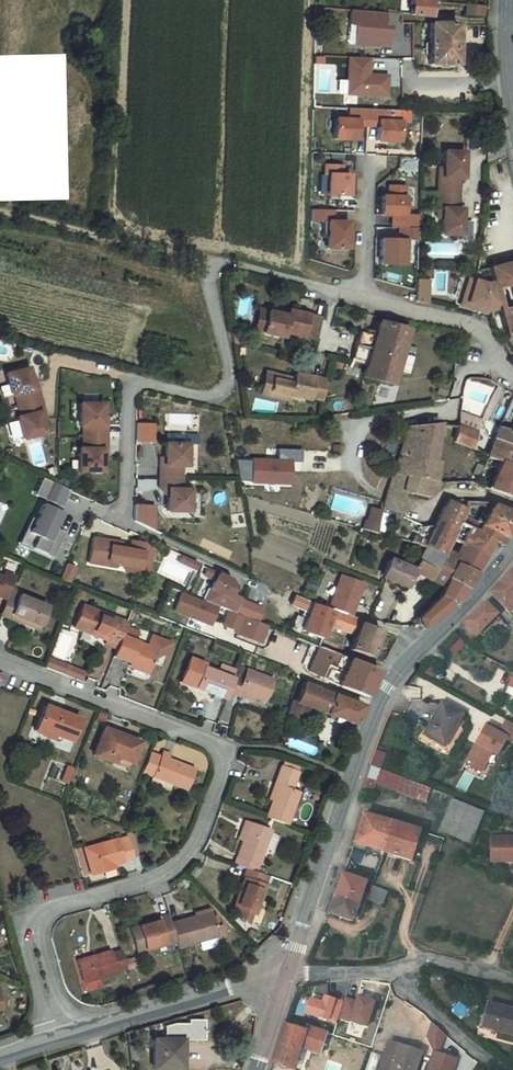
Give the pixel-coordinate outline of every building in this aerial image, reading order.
[(412,11),(429,12),(430,1),(438,2),(438,0),(411,0),(412,11)] [(463,16),(482,16),(482,6),(463,6),(463,16)] [(381,20),(382,10),(345,8),(344,25),(350,25),(349,44),(386,46),(387,25),(381,24),(378,24),(378,20),(381,20)] [(457,21),(429,20),(429,43),(456,43),(457,21)] [(430,62),(456,61),(456,43),(429,43),(430,62)] [(310,55),(310,63),(319,63),(320,55),(310,55)] [(365,71),(365,58),(346,57),(346,98),(385,99),(385,77),(365,77),(362,77),(362,71),(365,71)] [(362,107),(344,106),(344,117),(330,117),(329,137),(351,138),(352,123),(362,124),(362,107)] [(362,107),(362,124),(372,124),(371,139),(393,139),(394,119),(380,119),(381,108),(362,107)] [(432,191),(453,192),(454,176),(457,176),(459,150),(439,149),(438,166),(438,175),(433,175),(432,191)] [(337,164),(320,163),(320,173),(324,173),(323,194),(344,195),(345,173),(337,173),(337,164)] [(404,185),(389,185),(388,195),(381,195),(381,214),(396,214),(395,226),(399,226),(413,226),(413,214),(404,214),(404,185)] [(452,208),(453,192),(432,191),(431,208),(436,208),(436,217),(435,234),(455,235),(456,209),(452,208)] [(334,211),(312,211),(311,222),(323,222),(323,237),(327,237),(327,249),(349,249),(349,222),(334,222),(334,211)] [(413,226),(399,226),(399,238),(381,238),(380,263),(404,263),(405,237),(413,237),(413,226)] [(492,264),(495,277),(500,302),(507,334),(512,333),(512,259),(492,264)] [(412,274),(412,300),(424,302),(426,274),(412,274)] [(470,275),(466,292),(471,293),(469,303),(479,306),(481,300),(494,303),(500,302),(495,277),(487,279),(470,275)] [(282,327),(314,333),(318,311),(285,304),(284,309),(265,306),(261,329),(280,333),(282,327)] [(252,327),(261,329),(265,306),(256,305),(252,327)] [(364,332),(357,360),(372,365),(369,377),(398,385),(412,329),(383,322),(379,336),(364,332)] [(255,390),(264,392),(271,370),(262,367),(255,390)] [(35,400),(32,387),(27,388),(26,381),(22,369),(0,375),(7,397),(10,396),(13,407),(35,400)] [(317,400),(322,377),(312,374),(312,375),(292,370),(290,375),(271,370),(264,392),(284,397),(286,392),(305,397),(317,400)] [(444,384),(436,382),(433,391),(441,393),(444,384)] [(495,405),(502,408),(509,393),(502,390),(495,405)] [(37,421),(35,414),(39,413),(35,400),(13,407),(16,417),(13,418),(19,440),(41,433),(37,421)] [(102,424),(102,418),(102,405),(80,404),(79,426),(83,427),(83,438),(106,438),(106,425),(102,424)] [(471,430),(475,418),(454,410),(452,423),(471,430)] [(403,424),(379,505),(400,511),(400,488),(427,494),(433,479),(429,477),(432,451),(428,450),(429,442),(446,443),(451,423),(427,422),(419,424),(403,424)] [(470,438),(472,431),(471,430),(452,423),(451,423),(446,443),(453,446),(454,440),(482,453),(485,444),(470,438)] [(153,425),(136,424),(136,442),(152,442),(153,425)] [(493,425),(488,437),(512,447),(512,432),(508,430),(493,425)] [(164,446),(187,446),(197,446),(198,437),(165,436),(164,446)] [(485,444),(482,453),(512,465),(512,447),(488,437),(485,444)] [(101,459),(101,452),(105,452),(106,438),(83,438),(82,449),(79,449),(78,471),(101,472),(101,459)] [(166,491),(166,513),(188,514),(189,491),(181,491),(181,468),(186,468),(187,446),(164,446),(164,460),(164,467),(159,467),(159,491),(166,491)] [(263,476),(269,476),(276,481),(285,481),(287,459),(298,459),(298,446),(274,446),(274,458),(249,458),(249,459),(232,459),(236,479),(247,479),(247,480),(263,480),(263,476)] [(482,453),(471,481),(506,494),(512,476),(512,465),(482,453)] [(38,478),(33,487),(43,492),(40,499),(43,501),(41,504),(38,502),(25,531),(33,535),(27,546),(40,552),(41,549),(50,553),(61,531),(51,526),(58,511),(54,509),(56,505),(58,506),(65,491),(38,478)] [(43,492),(33,487),(30,494),(40,499),(43,492)] [(458,505),(443,499),(426,528),(417,543),(432,548),(436,549),(442,534),(452,517),(456,509),(458,505)] [(482,501),(480,505),(483,506),(477,520),(472,528),(489,537),(497,541),(512,511),(482,501)] [(364,519),(374,522),(376,516),(377,510),(368,507),(364,519)] [(153,508),(134,508),(133,523),(152,533),(153,508)] [(456,509),(452,517),(472,528),(477,520),(456,509)] [(26,548),(27,546),(33,535),(25,531),(31,518),(27,516),(14,543),(26,548)] [(442,534),(452,538),(477,558),(489,537),(472,528),(452,517),(442,534)] [(364,528),(371,530),(374,522),(364,519),(361,520),(359,527),(362,528),(364,528)] [(410,527),(405,540),(417,543),(426,528),(413,524),(410,527)] [(477,558),(452,538),(447,553),(439,576),(460,585),(477,558)] [(89,539),(85,564),(103,567),(103,562),(112,563),(114,567),(123,568),(122,573),(135,575),(137,562),(146,564),(148,552),(138,544),(131,543),(130,551),(117,549),(118,543),(89,539)] [(432,548),(417,543),(412,555),(411,558),(426,564),(432,548)] [(422,575),(437,580),(439,576),(447,553),(436,549),(432,548),(426,564),(422,575)] [(407,570),(409,565),(385,557),(379,575),(402,584),(407,570)] [(409,565),(407,570),(422,575),(426,564),(411,558),(409,565)] [(185,570),(189,563),(180,559),(176,566),(185,570)] [(137,562),(135,575),(144,577),(146,564),(137,562)] [(65,563),(58,577),(67,581),(74,566),(65,563)] [(193,574),(196,566),(189,563),(185,570),(193,574)] [(502,578),(512,589),(512,566),(502,578)] [(214,581),(205,601),(235,613),(241,598),(230,594),(232,588),(229,580),(216,575),(216,574),(206,570),(203,577),(214,581)] [(342,611),(345,603),(350,605),(359,581),(337,572),(324,604),(342,611)] [(450,599),(460,585),(439,576),(437,580),(432,596),(411,619),(414,621),(417,626),(450,599)] [(502,578),(492,588),(512,609),(512,589),(502,578)] [(10,591),(12,584),(0,579),(0,600),(6,602),(10,591)] [(10,591),(6,602),(0,618),(10,622),(11,618),(34,626),(38,617),(45,620),(49,610),(19,599),(20,595),(10,591)] [(180,591),(173,610),(208,624),(215,605),(180,591)] [(475,637),(499,612),(488,600),(463,625),(475,637)] [(367,654),(376,628),(356,620),(356,618),(346,614),(331,607),(330,610),(310,603),(301,628),(320,636),(324,623),(351,632),(346,646),(367,654)] [(345,603),(342,611),(347,613),(350,605),(345,603)] [(117,649),(123,634),(126,625),(83,607),(75,627),(106,639),(104,643),(117,649)] [(226,610),(221,624),(235,629),(241,615),(226,610)] [(264,624),(241,615),(235,629),(234,632),(257,641),(264,624)] [(11,618),(10,622),(40,633),(45,620),(38,617),(34,626),(11,618)] [(117,649),(115,655),(151,668),(157,652),(168,656),(173,642),(154,634),(150,645),(138,640),(141,633),(125,627),(123,634),(117,649)] [(370,678),(375,667),(316,644),(306,669),(335,682),(342,685),(363,693),(370,678)] [(51,658),(48,667),(83,681),(87,672),(51,658)] [(193,688),(200,669),(201,665),(186,659),(177,683),(188,687),(189,686),(193,688)] [(230,680),(200,669),(193,688),(193,689),(223,700),(225,694),(230,682),(230,680)] [(281,713),(280,716),(299,723),(305,705),(352,722),(358,707),(359,703),(312,685),(312,683),(293,676),(288,690),(289,690),(287,696),(281,713)] [(237,684),(230,682),(225,694),(232,698),(235,693),(263,705),(268,690),(239,679),(237,684)] [(460,714),(436,703),(424,733),(448,743),(460,714)] [(49,707),(43,726),(60,732),(58,735),(75,741),(83,720),(49,707)] [(470,764),(486,771),(490,762),(495,751),(501,753),(509,735),(512,737),(512,720),(508,717),(502,729),(489,723),(470,764)] [(43,726),(40,734),(56,741),(58,735),(60,732),(43,726)] [(96,755),(116,762),(119,755),(135,761),(142,741),(105,728),(96,755)] [(271,741),(278,743),(281,736),(274,733),(271,741)] [(501,753),(495,751),(490,762),(496,765),(501,753)] [(153,752),(144,774),(187,790),(196,768),(173,761),(175,756),(166,752),(164,757),(153,752)] [(132,768),(135,761),(119,755),(116,762),(132,768)] [(271,763),(288,769),(291,763),(274,756),(271,763)] [(386,763),(375,759),(371,771),(382,774),(386,763)] [(270,780),(257,811),(278,820),(289,788),(283,785),(288,769),(271,763),(264,777),(270,780)] [(429,800),(435,784),(386,763),(382,774),(379,782),(429,800)] [(373,797),(379,782),(369,778),(363,794),(373,797)] [(440,826),(472,841),(484,810),(452,797),(440,826)] [(386,846),(396,818),(366,809),(357,838),(386,846)] [(396,818),(386,846),(415,855),(424,826),(396,818)] [(235,863),(245,867),(261,828),(241,820),(225,859),(235,863)] [(494,859),(506,859),(506,855),(512,854),(512,834),(493,835),(494,859)] [(85,846),(93,870),(133,857),(126,837),(117,841),(115,835),(85,846)] [(249,881),(253,871),(245,867),(235,863),(230,873),(233,875),(221,904),(242,913),(255,883),(249,881)] [(335,879),(339,867),(334,866),(330,877),(335,879)] [(369,877),(345,868),(337,890),(362,898),(369,877)] [(390,884),(375,879),(371,893),(385,898),(390,884)] [(362,898),(337,890),(331,907),(356,916),(362,898)] [(192,908),(168,916),(174,934),(175,939),(214,927),(207,907),(193,912),(192,908)] [(168,916),(165,908),(158,910),(159,914),(137,921),(128,923),(135,946),(142,944),(174,934),(168,916)] [(137,921),(159,914),(158,910),(136,917),(137,921)] [(113,964),(126,960),(121,946),(108,950),(107,944),(76,954),(82,977),(114,967),(113,964)] [(328,992),(326,999),(314,995),(309,1010),(342,1021),(344,1013),(349,999),(328,992)] [(349,999),(344,1013),(373,1022),(381,997),(364,992),(362,997),(351,993),(349,999)] [(487,1002),(481,1026),(512,1035),(512,1009),(487,1002)] [(166,1037),(183,1038),(205,1039),(205,1019),(189,1018),(189,1022),(175,1021),(166,1024),(166,1037)] [(432,1023),(427,1036),(432,1051),(426,1069),(454,1069),(458,1059),(441,1054),(445,1039),(439,1032),(441,1028),(432,1023)] [(310,1030),(289,1025),(281,1049),(276,1062),(298,1069),(305,1046),(325,1053),(332,1032),(311,1025),(310,1030)] [(166,1037),(155,1036),(153,1065),(181,1067),(183,1038),(166,1037)] [(397,1042),(393,1053),(391,1052),(385,1069),(420,1069),(426,1052),(397,1042)] [(141,1049),(128,1050),(130,1066),(141,1065),(141,1049)]
